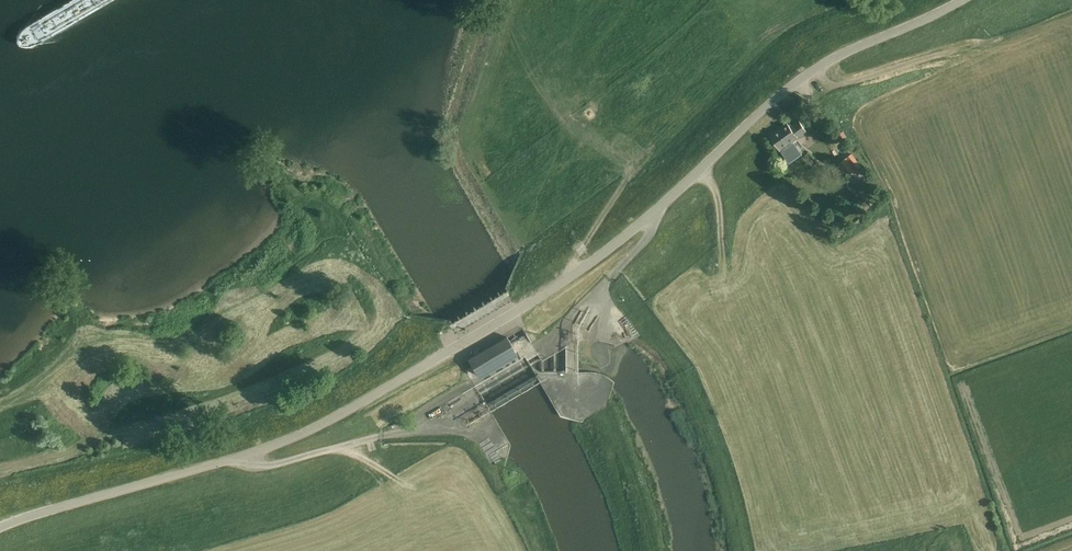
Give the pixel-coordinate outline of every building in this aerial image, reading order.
[(786,124),(770,136),(776,145),(780,150),(782,149),(785,154),(795,146),(792,141),(805,132),(806,130),(799,120),(797,121),(790,127),(787,123),(786,124)] [(843,132),(836,136),(841,142),(847,138),(843,132)] [(861,165),(852,154),(838,164),(854,184),(862,177),(855,169),(861,165)] [(516,340),(521,347),(531,340),(527,333),(516,340)] [(516,352),(506,336),(467,359),(477,375),(516,352)]
